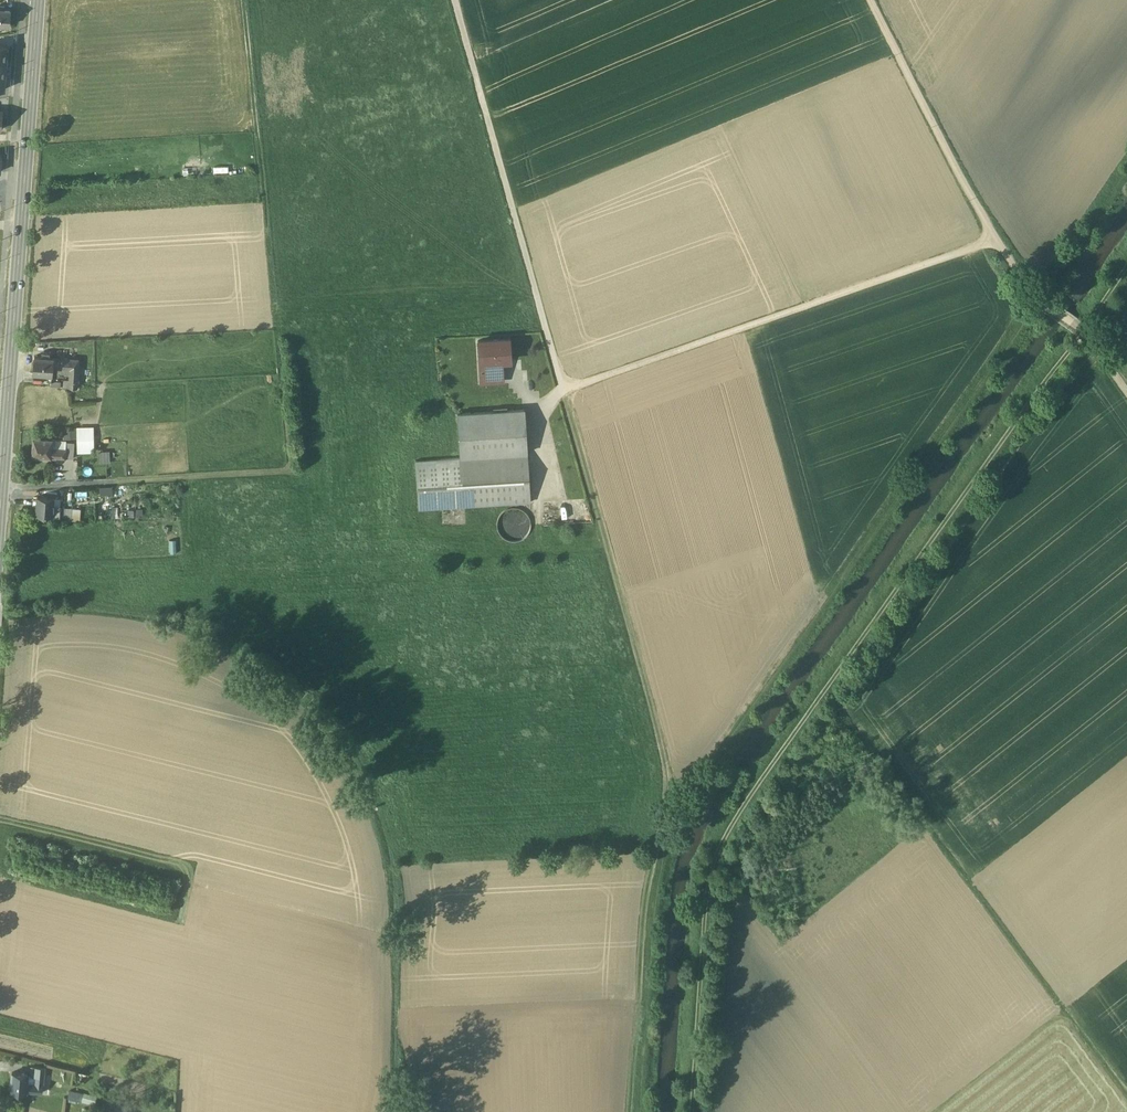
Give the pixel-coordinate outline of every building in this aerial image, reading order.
[(9,26),(10,10),(3,9),(0,9),(0,25),(9,26)] [(509,338),(478,340),(480,370),(502,368),(502,361),(511,361),(509,338)] [(49,353),(43,353),(42,357),(34,356),(33,373),(52,374),(52,368),(53,358),(49,357),(49,353)] [(79,360),(53,358),(52,368),(70,369),(70,380),(69,381),(77,381),(79,360)] [(502,368),(480,370),(481,382),(503,381),(502,368)] [(70,380),(64,379),(64,387),(77,388),(77,381),(69,381),(70,380)] [(524,409),(457,413),(460,457),(527,453),(524,409)] [(78,454),(95,453),(94,428),(77,428),(77,430),(77,438),(78,454)] [(77,438),(77,430),(64,431),(64,439),(77,438)] [(52,440),(33,438),(32,456),(51,457),(52,448),(52,440)] [(65,440),(52,440),(52,448),(66,449),(66,442),(65,441),(65,440)] [(74,443),(66,442),(66,449),(66,458),(73,459),(74,443)] [(66,449),(52,448),(51,457),(66,458),(66,449)] [(527,453),(460,457),(463,507),(530,502),(527,453)] [(460,457),(416,460),(419,509),(463,507),(460,457)] [(103,508),(113,507),(112,486),(102,486),(103,508)] [(54,498),(37,497),(36,515),(53,516),(53,506),(54,498)] [(72,508),(60,507),(59,516),(58,522),(71,521),(72,508)] [(530,531),(531,524),(530,518),(526,512),(520,509),(514,508),(507,509),(502,513),(498,518),(497,525),(498,531),(502,537),(508,540),(514,542),(521,540),(526,537),(530,531)] [(44,1067),(32,1066),(31,1075),(43,1076),(44,1067)] [(28,1074),(12,1072),(11,1091),(26,1092),(26,1091),(28,1075),(28,1074)] [(31,1075),(28,1075),(26,1091),(42,1093),(43,1076),(31,1075)] [(83,1094),(70,1091),(68,1098),(81,1102),(83,1094)] [(83,1094),(81,1102),(95,1105),(97,1098),(83,1094)]
